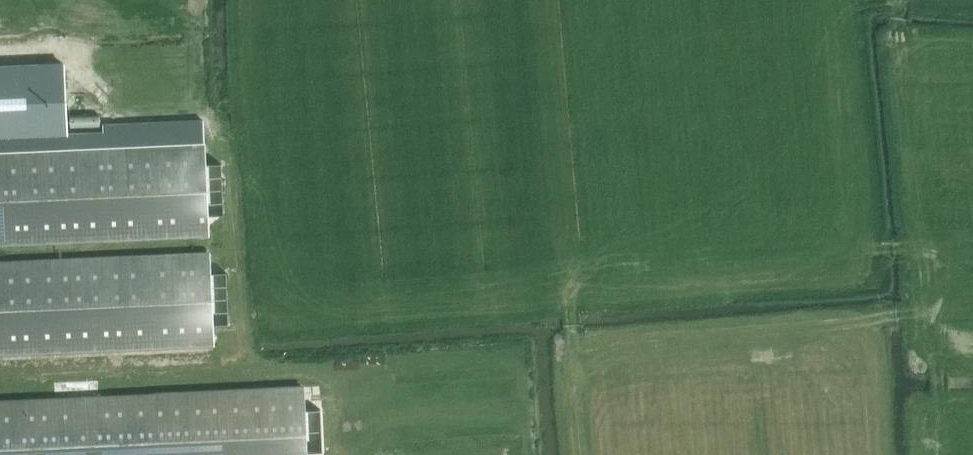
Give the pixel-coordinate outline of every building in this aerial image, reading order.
[(0,67),(0,135),(68,132),(65,64),(0,67)] [(208,234),(207,215),(205,163),(204,143),(0,152),(0,243),(208,234)] [(213,344),(208,254),(0,263),(0,354),(213,344)] [(303,388),(0,401),(0,454),(306,454),(303,388)]
